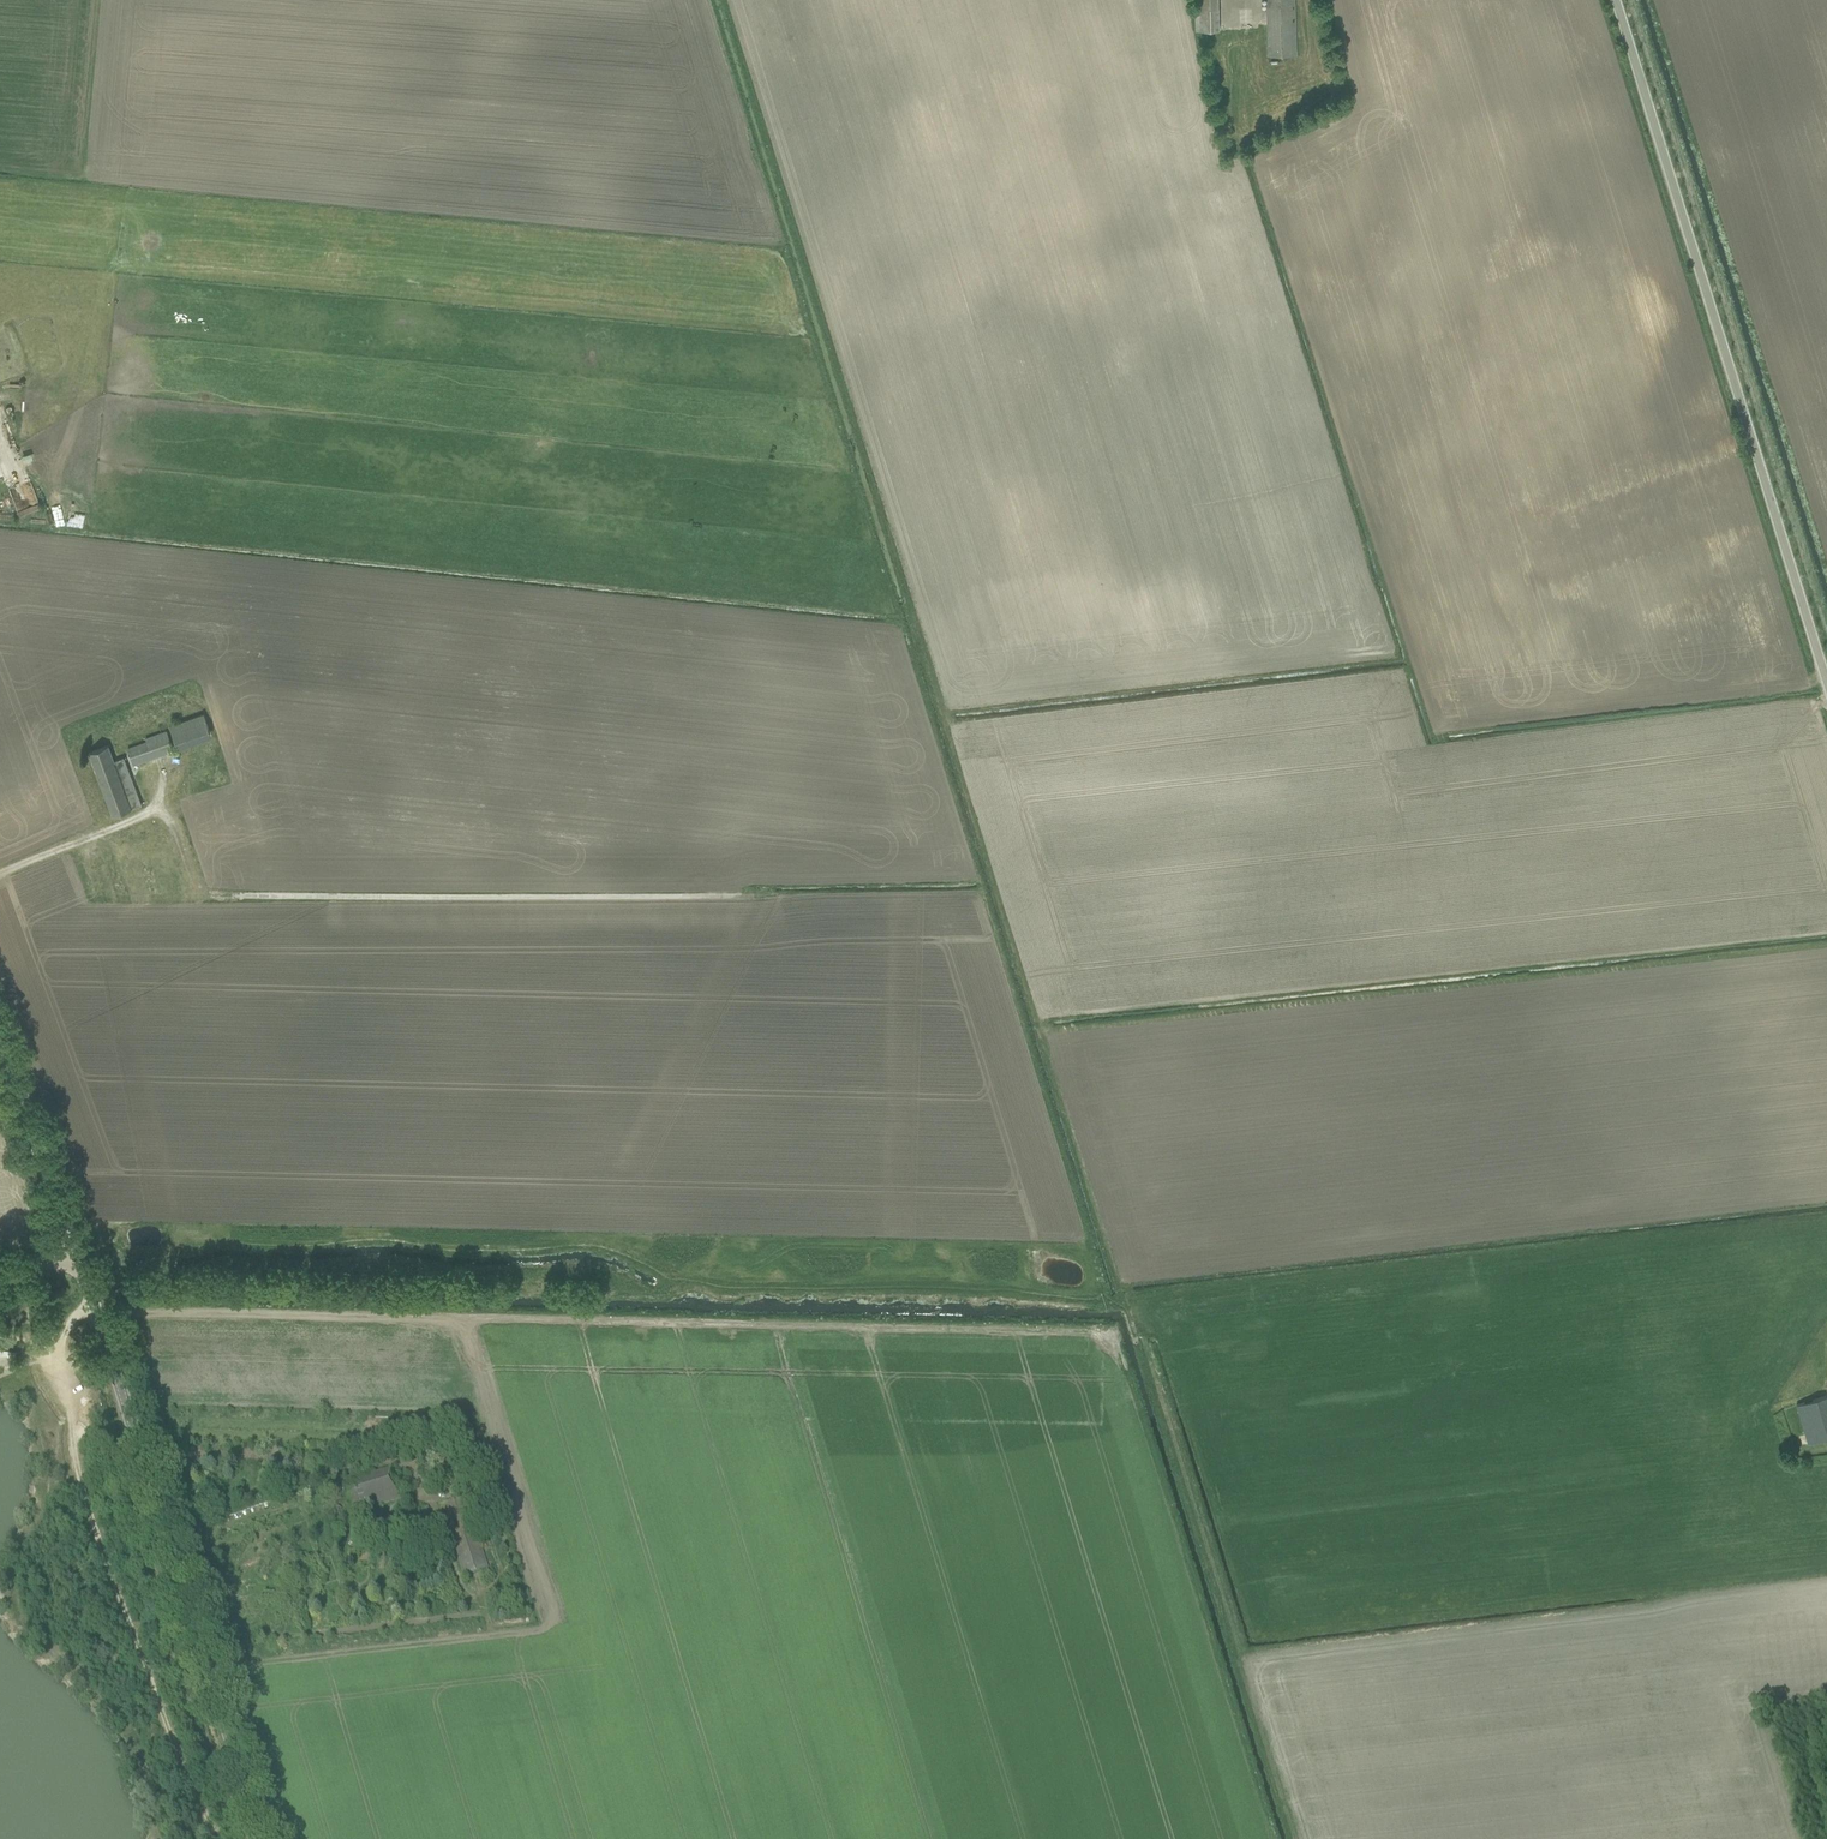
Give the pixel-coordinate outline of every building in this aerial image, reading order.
[(1195,31),(1220,30),(1219,0),(1195,0),(1195,31)] [(1267,56),(1296,55),(1295,0),(1266,0),(1267,56)] [(171,724),(179,749),(212,737),(204,713),(171,724)] [(130,752),(134,765),(174,752),(167,730),(145,737),(147,741),(128,748),(130,752)] [(90,752),(114,816),(142,805),(124,758),(115,761),(109,745),(90,752)] [(1798,1403),(1809,1443),(1826,1438),(1826,1395),(1798,1403)] [(423,1470),(429,1491),(474,1477),(468,1456),(423,1470)] [(340,1483),(349,1513),(365,1508),(366,1510),(401,1501),(392,1470),(375,1475),(374,1470),(353,1476),(353,1479),(340,1483)] [(451,1487),(442,1489),(444,1498),(454,1495),(451,1487)] [(442,1506),(464,1577),(488,1569),(466,1498),(442,1506)]
